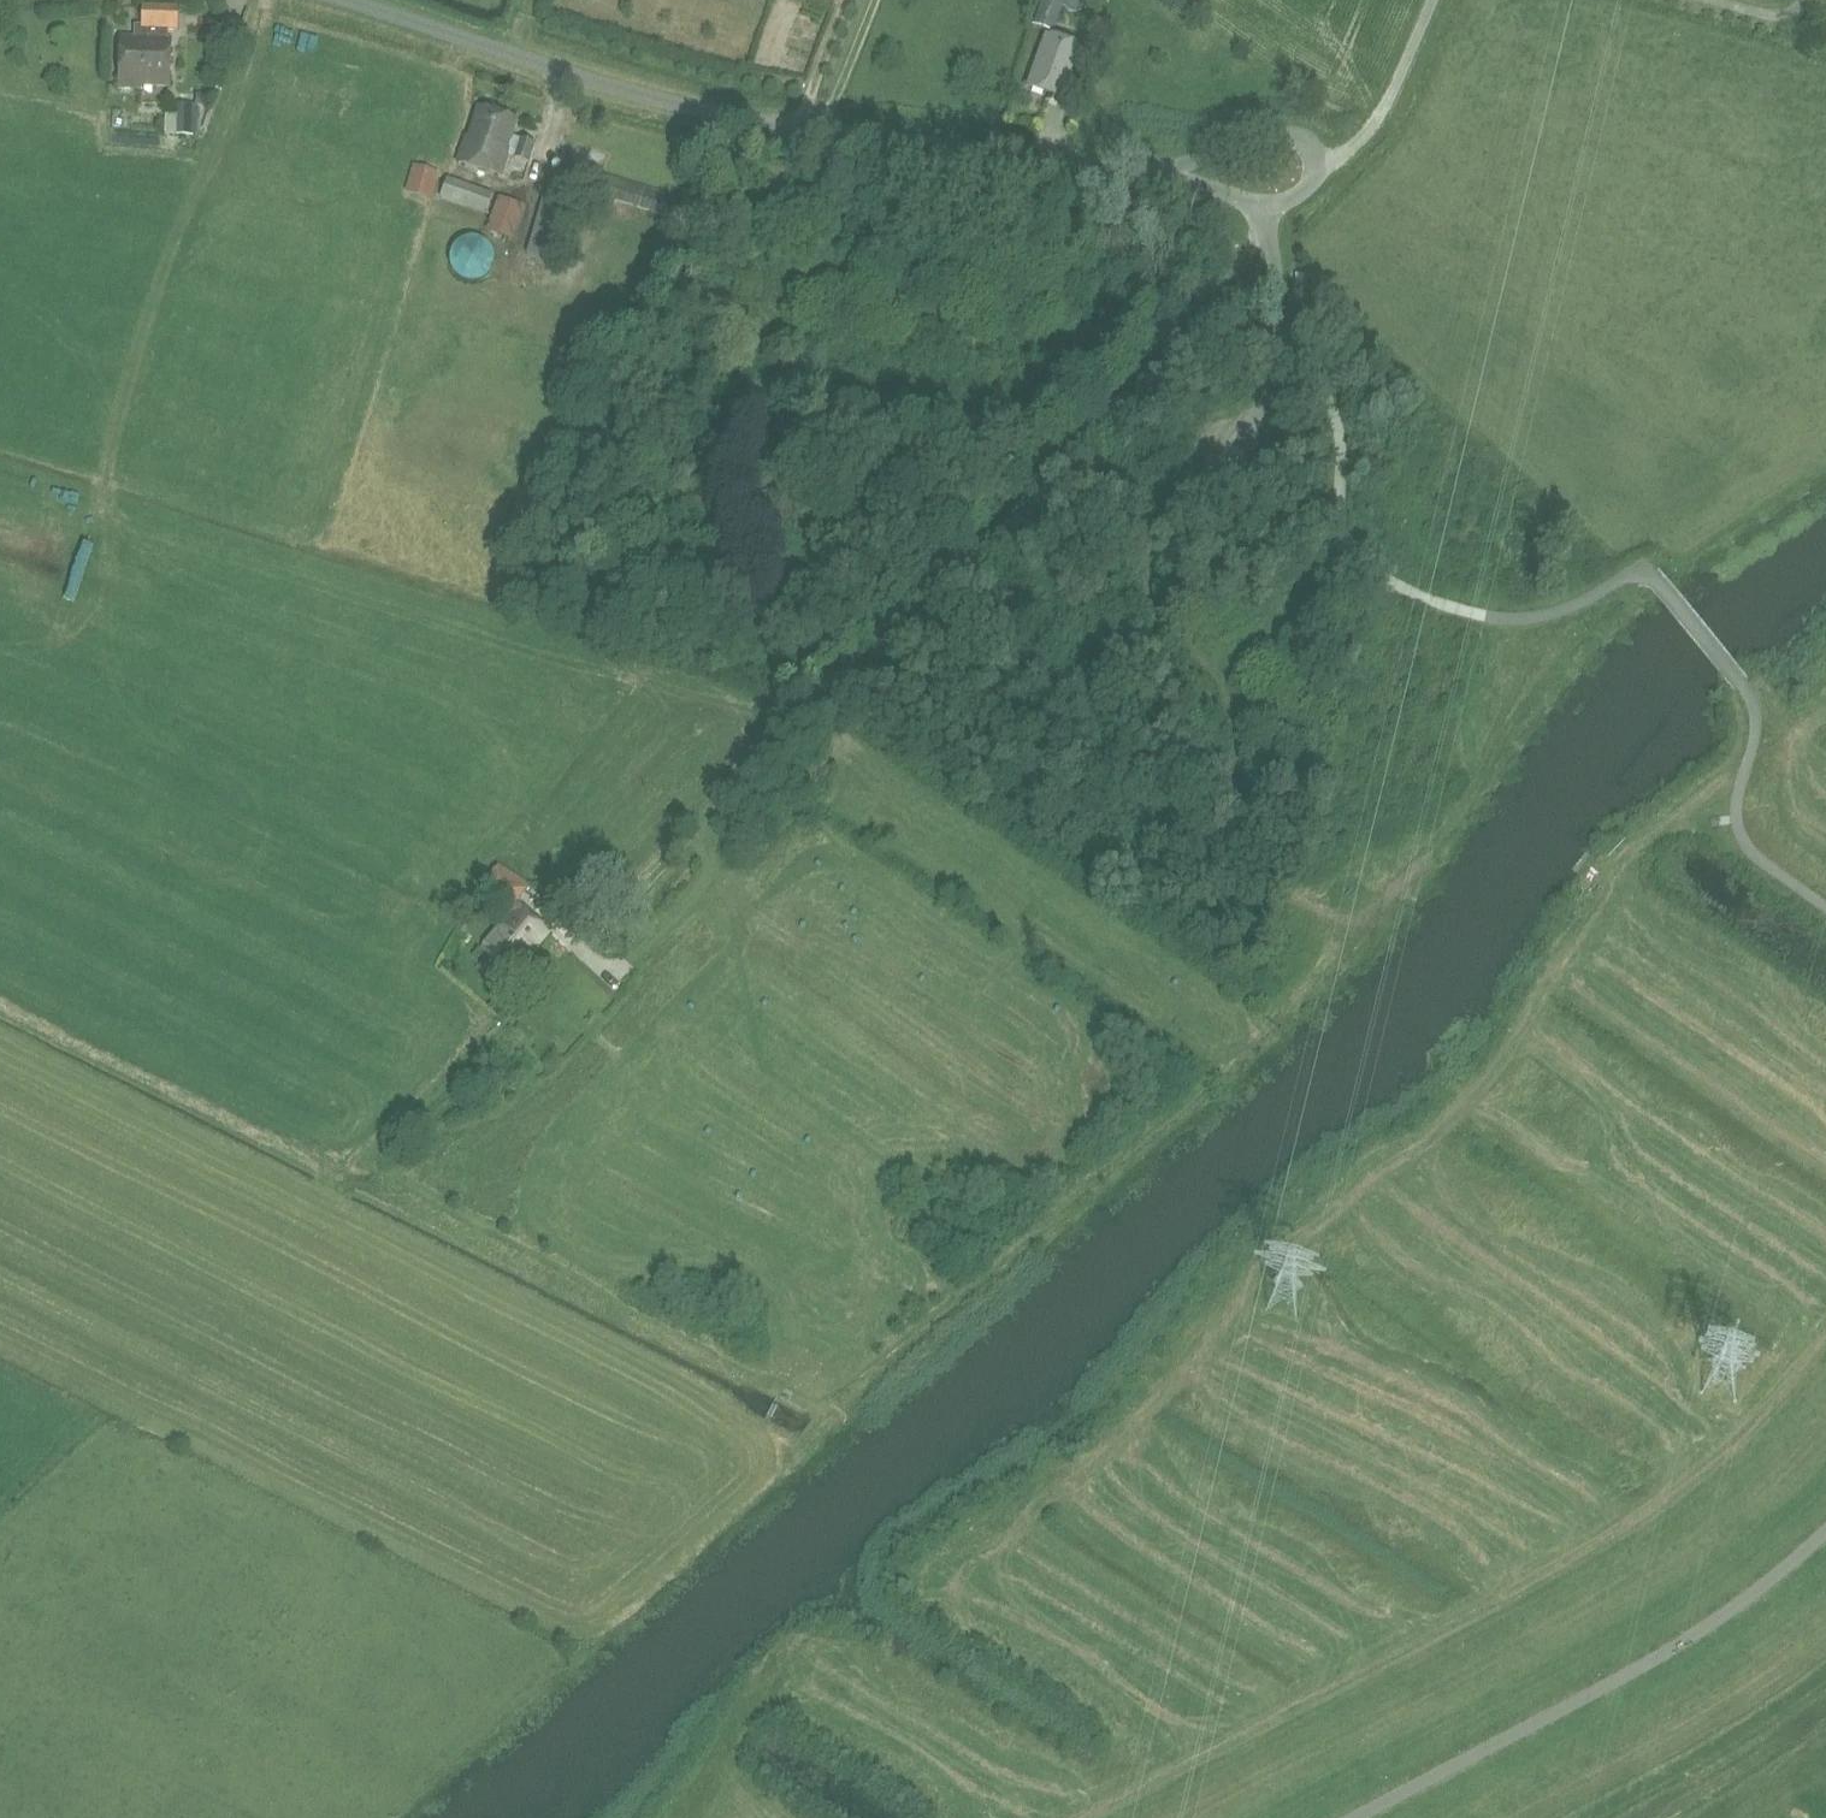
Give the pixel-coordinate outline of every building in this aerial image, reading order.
[(1032,25),(1055,33),(1066,0),(1041,0),(1032,25)] [(170,32),(178,33),(179,9),(143,7),(142,28),(142,31),(170,32)] [(1805,26),(1820,27),(1821,10),(1806,9),(1805,26)] [(169,41),(170,32),(142,31),(142,28),(135,28),(135,39),(123,39),(120,90),(140,91),(140,87),(169,88),(172,41),(169,41)] [(1048,41),(1030,89),(1062,101),(1080,53),(1048,41)] [(755,95),(753,106),(777,109),(778,97),(755,95)] [(176,136),(197,137),(197,120),(203,120),(204,110),(196,109),(197,104),(177,104),(176,136)] [(516,159),(516,160),(530,164),(536,146),(511,139),(516,122),(479,111),(470,140),(467,139),(459,165),(501,178),(508,157),(516,159)] [(431,199),(438,172),(412,165),(404,192),(431,199)] [(439,199),(485,215),(492,193),(446,177),(439,199)] [(535,190),(523,245),(542,249),(554,195),(535,190)] [(492,259),(471,227),(439,248),(460,281),(492,259)] [(530,887),(500,867),(481,895),(511,915),(530,887)] [(522,910),(480,953),(507,979),(512,974),(521,982),(540,962),(536,957),(535,951),(549,936),(522,910)]
